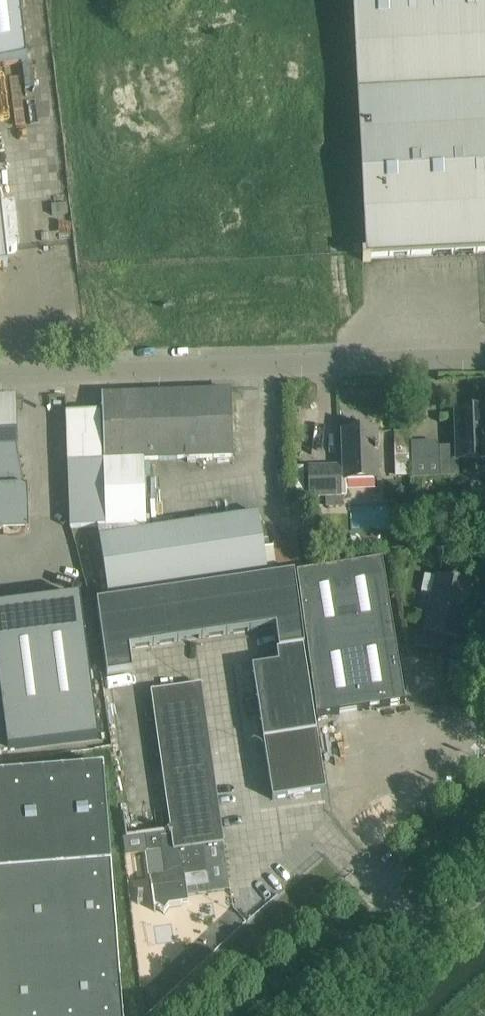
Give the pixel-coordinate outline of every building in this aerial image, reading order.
[(26,65),(19,0),(0,0),(0,68),(26,65)] [(368,253),(362,253),(363,261),(371,261),(371,258),(484,252),(484,0),(354,0),(368,253)] [(7,267),(6,253),(13,253),(16,251),(17,247),(17,245),(20,245),(15,205),(1,206),(0,201),(0,268),(7,267)] [(106,458),(144,457),(232,454),(230,391),(102,395),(103,411),(106,458)] [(17,459),(15,398),(0,399),(0,532),(29,531),(28,487),(18,487),(17,459)] [(455,411),(457,446),(439,447),(440,453),(411,454),(412,478),(459,477),(458,460),(484,459),(484,410),(455,411)] [(68,460),(106,458),(103,411),(66,412),(68,460)] [(377,452),(378,452),(378,448),(377,448),(376,430),(343,431),(344,466),(309,467),(310,497),(326,497),(327,505),(341,505),(341,496),(347,496),(346,480),(378,479),(377,452)] [(95,527),(108,527),(146,527),(144,457),(106,458),(68,460),(70,528),(95,527)] [(258,511),(146,527),(97,535),(105,593),(276,568),(273,547),(269,548),(267,538),(262,539),(258,511)] [(405,703),(402,683),(383,561),(295,575),(317,717),(405,703)] [(457,580),(436,575),(425,573),(421,591),(432,594),(424,630),(417,629),(414,645),(440,651),(443,635),(461,639),(472,584),(457,581),(457,580)] [(294,574),(96,603),(107,676),(133,672),(129,648),(276,627),(279,651),(304,647),(294,574)] [(98,739),(80,597),(0,607),(0,752),(98,739)] [(281,663),(252,668),(263,740),(269,739),(317,732),(303,647),(279,651),(281,663)] [(447,661),(444,679),(456,681),(459,663),(447,661)] [(152,691),(171,830),(174,850),(203,846),(224,843),(202,684),(152,691)] [(269,739),(263,740),(263,741),(272,799),(326,791),(317,733),(317,732),(269,739)] [(103,766),(0,774),(0,1015),(123,1015),(103,766)] [(207,872),(203,846),(174,850),(171,830),(145,833),(145,835),(147,850),(146,851),(146,852),(154,910),(155,910),(155,908),(157,908),(164,913),(169,907),(180,905),(187,896),(186,888),(209,885),(207,872)] [(147,850),(145,835),(126,837),(123,838),(125,855),(146,852),(146,851),(147,850)]
